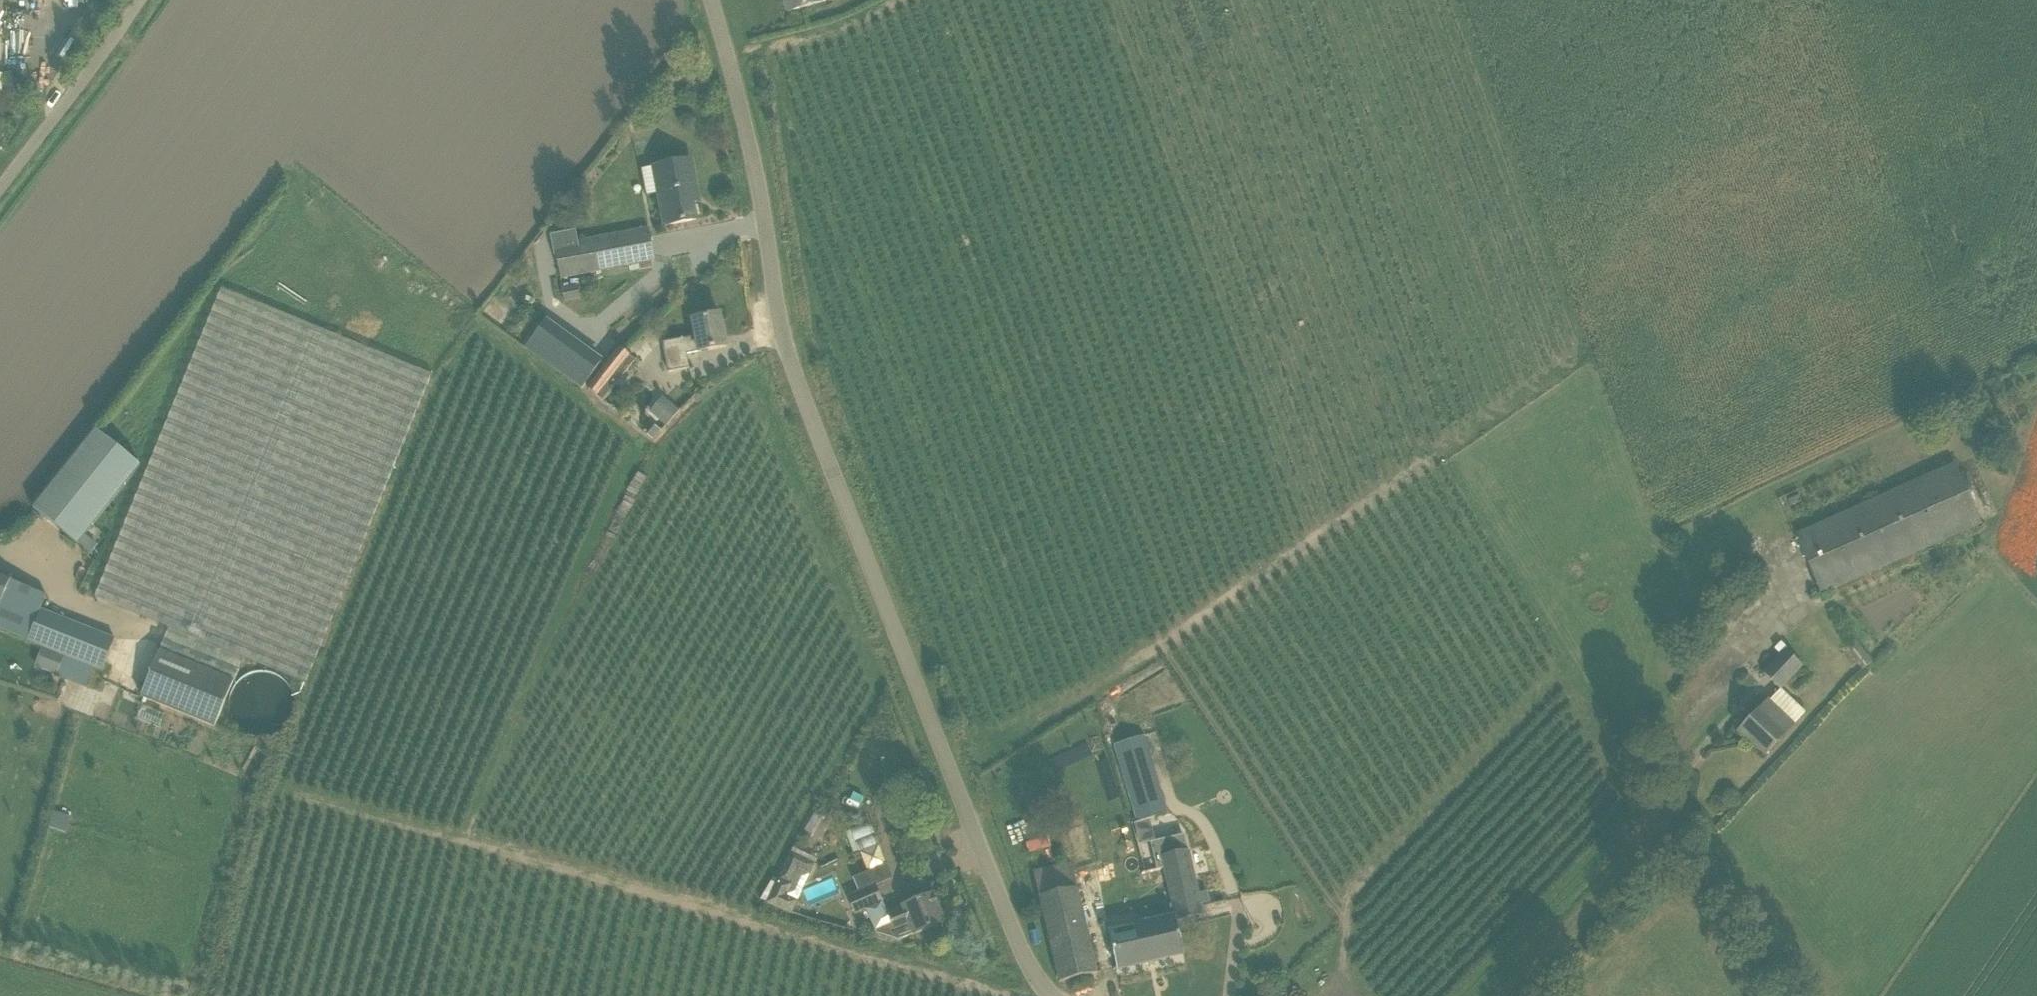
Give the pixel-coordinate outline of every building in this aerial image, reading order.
[(789,12),(832,0),(785,0),(789,12)] [(697,190),(691,160),(654,167),(665,226),(696,220),(691,191),(697,190)] [(649,229),(555,247),(561,278),(655,260),(649,229)] [(565,302),(581,299),(578,285),(562,288),(565,302)] [(221,289),(96,597),(170,627),(160,650),(236,681),(240,670),(238,669),(243,657),(307,683),(433,375),(221,289)] [(699,352),(727,347),(726,346),(720,317),(720,316),(721,316),(720,315),(692,319),(696,337),(684,339),(663,343),(669,372),(690,368),(687,354),(699,352)] [(524,350),(536,358),(553,334),(542,326),(524,350)] [(619,348),(587,389),(603,401),(635,360),(619,348)] [(679,410),(669,401),(656,417),(666,425),(679,410)] [(32,508),(40,514),(77,545),(141,467),(96,430),(32,508)] [(1954,464),(1794,534),(1821,595),(1981,524),(1954,464)] [(41,610),(47,596),(11,581),(12,579),(0,574),(0,631),(0,630),(28,642),(41,610)] [(41,610),(28,642),(101,672),(114,641),(41,610)] [(1844,646),(1862,670),(1873,662),(1855,638),(1844,646)] [(1780,655),(1785,649),(1785,650),(1787,648),(1780,642),(1774,649),(1780,655)] [(1785,650),(1785,649),(1780,655),(1762,673),(1780,689),(1802,666),(1785,650)] [(57,674),(64,657),(47,650),(40,667),(57,674)] [(214,728),(234,681),(160,651),(141,698),(214,728)] [(289,703),(290,699),(289,693),(288,688),(286,684),(282,680),(278,676),(272,673),(266,671),(260,671),(254,672),(249,674),(245,677),(241,680),(238,684),(236,690),(235,694),(234,700),(235,705),(237,710),(240,715),(243,719),(248,722),(253,725),(260,726),(264,726),(270,725),(275,723),(282,717),(285,714),(288,709),(289,703)] [(1804,713),(1789,699),(1780,690),(1769,701),(1768,700),(1739,731),(1764,755),(1793,724),(1804,713)] [(1167,813),(1144,736),(1114,745),(1137,822),(1167,813)] [(846,832),(861,827),(858,818),(843,823),(846,832)] [(860,852),(868,872),(886,865),(878,845),(860,852)] [(1117,969),(1183,954),(1176,921),(1203,915),(1189,851),(1161,857),(1173,914),(1140,923),(1142,929),(1110,937),(1117,967),(1113,968),(1114,970),(1117,969)] [(793,913),(798,900),(809,875),(810,875),(815,863),(791,852),(780,879),(778,878),(778,879),(768,904),(792,914),(793,913)] [(874,886),(849,897),(856,913),(865,909),(869,908),(882,902),(874,886)] [(1097,971),(1075,888),(1039,897),(1059,982),(1101,972),(1100,971),(1097,971)] [(915,934),(944,922),(933,894),(903,906),(886,913),(882,902),(869,908),(865,909),(876,933),(899,940),(914,934),(915,934)]
